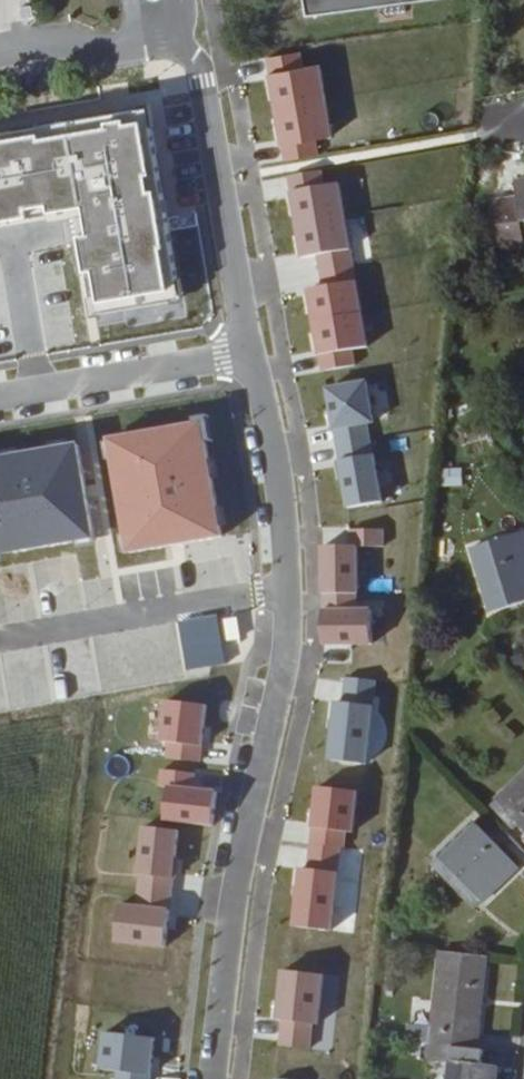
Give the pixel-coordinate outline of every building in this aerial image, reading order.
[(303,23),(430,0),(299,0),(303,23)] [(503,252),(523,249),(523,182),(515,183),(518,200),(496,203),(503,252)] [(439,469),(440,488),(463,487),(462,467),(439,469)] [(492,616),(523,606),(523,536),(473,552),(492,616)] [(523,832),(523,777),(497,804),(523,832)] [(480,904),(515,871),(473,826),(438,860),(480,904)] [(480,904),(438,860),(430,868),(472,911),(480,904)] [(476,1051),(486,959),(441,954),(431,1046),(476,1051)] [(426,1041),(427,1023),(407,1023),(406,1040),(426,1041)] [(495,1069),(474,1066),(476,1051),(431,1046),(429,1062),(451,1064),(449,1078),(494,1078),(495,1069)]
